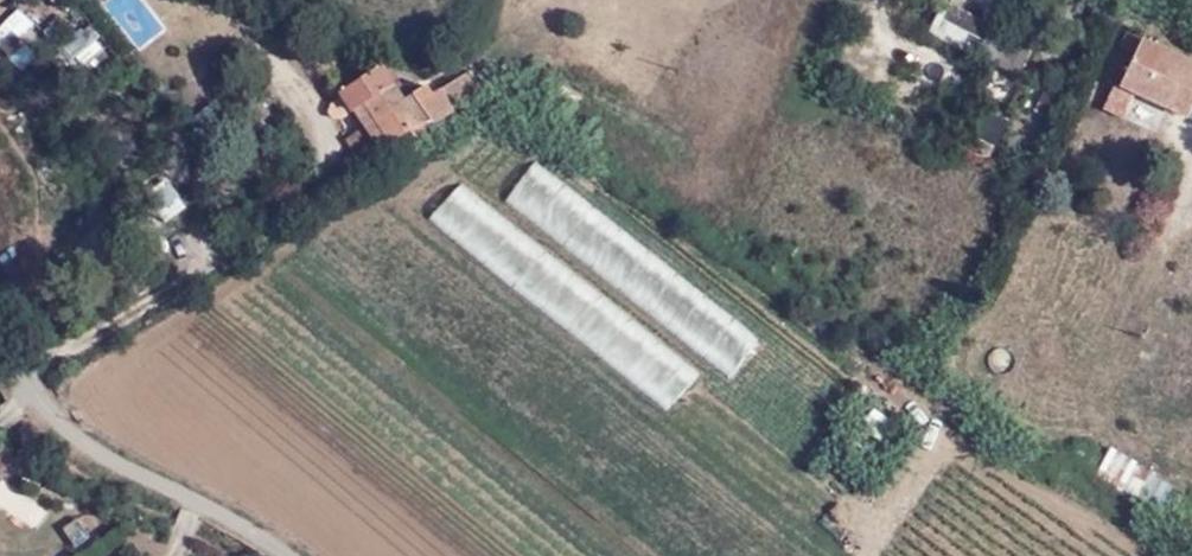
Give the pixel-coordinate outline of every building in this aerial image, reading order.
[(990,66),(1010,35),(944,2),(927,32),(990,66)] [(83,68),(106,42),(84,23),(61,50),(83,68)] [(1140,36),(1118,83),(1139,95),(1188,116),(1191,107),(1191,60),(1140,36)] [(388,63),(341,92),(354,112),(357,110),(386,156),(491,91),(476,69),(439,92),(434,83),(410,98),(388,63)] [(1139,95),(1118,83),(1105,107),(1126,118),(1139,95)] [(994,150),(1005,119),(985,112),(974,143),(994,150)] [(146,202),(168,219),(185,197),(164,180),(146,202)] [(875,404),(860,422),(880,438),(895,421),(875,404)] [(1107,448),(1094,475),(1161,507),(1175,480),(1107,448)]
